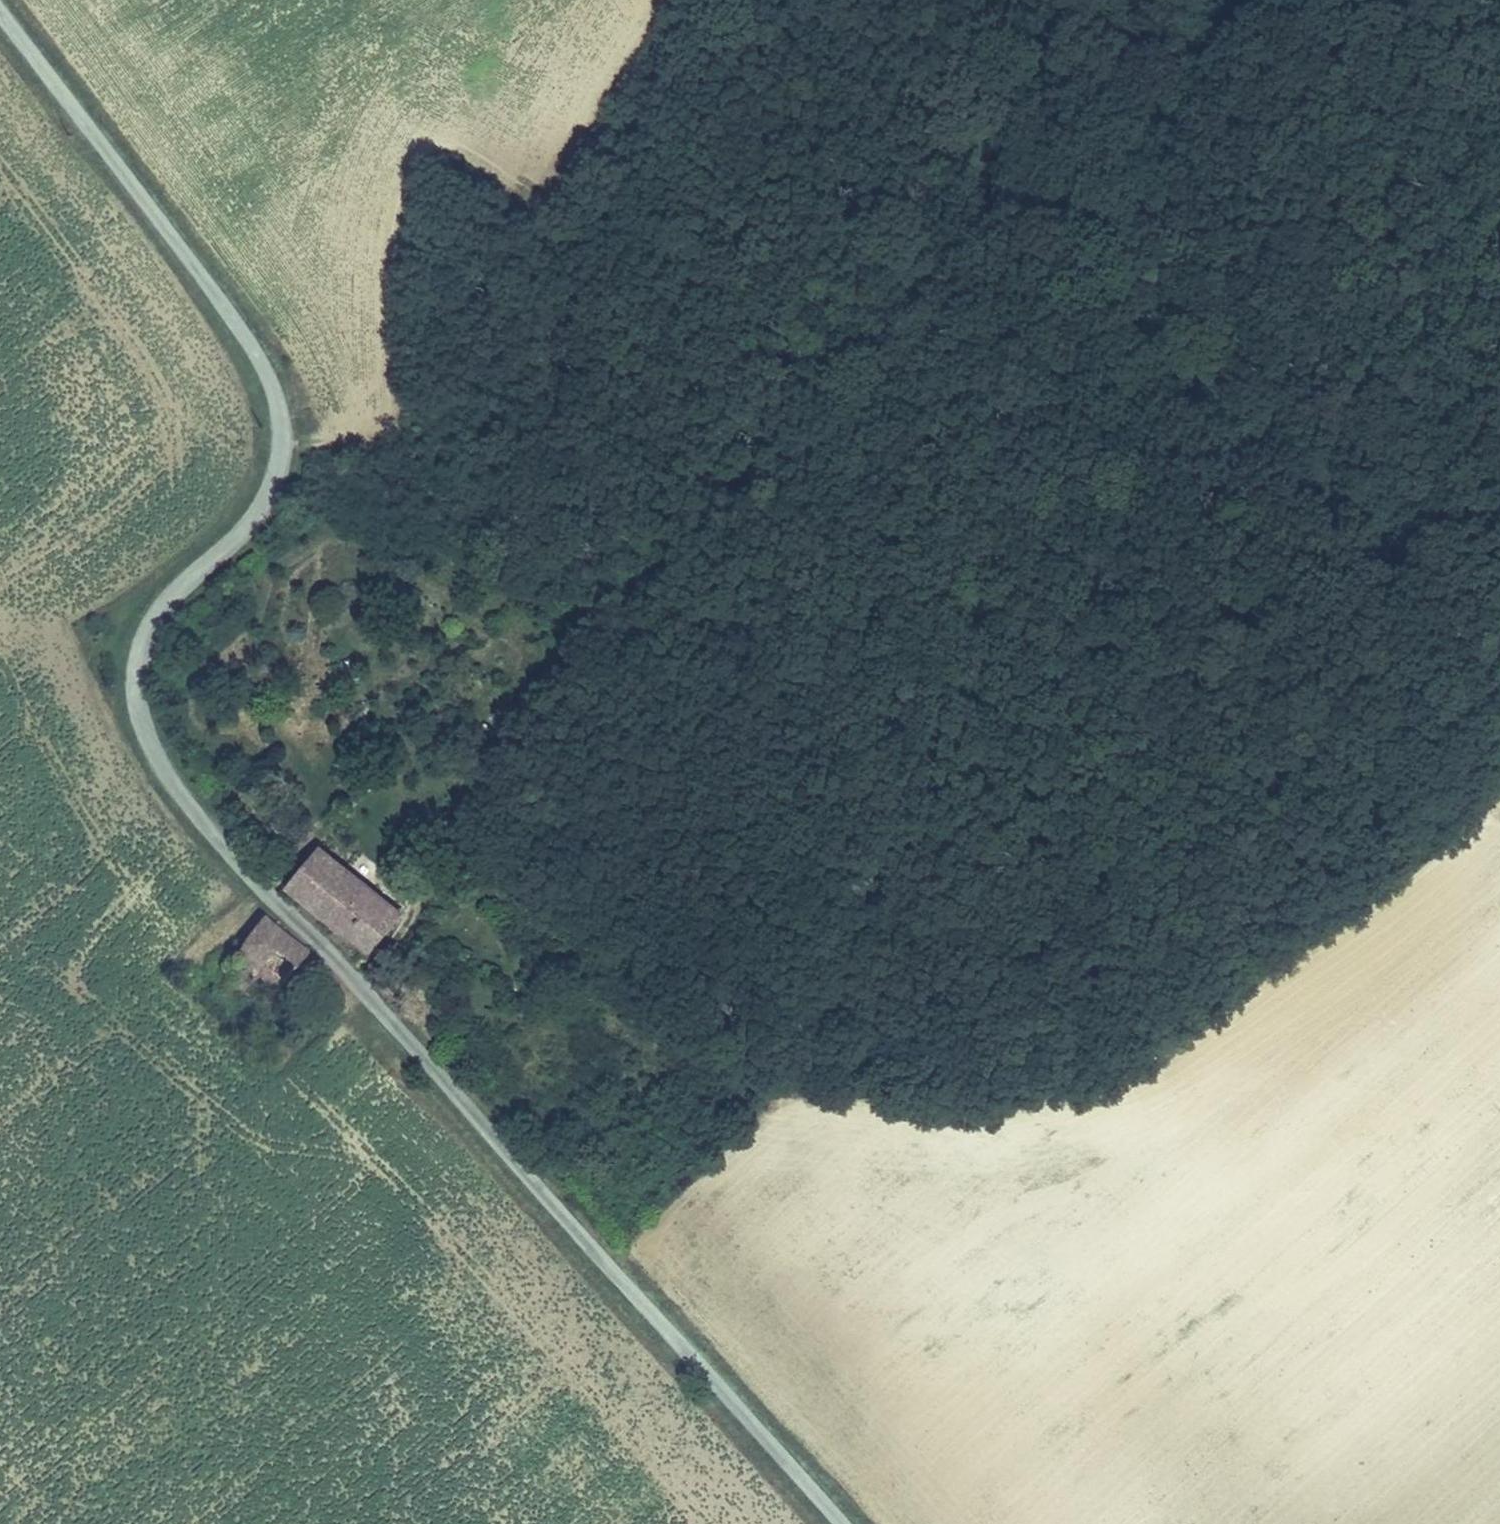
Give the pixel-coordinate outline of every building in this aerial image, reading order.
[(295,886),(364,941),(393,904),(322,847),(295,886)] [(304,945),(298,938),(263,915),(237,953),(280,980),(304,945)]
